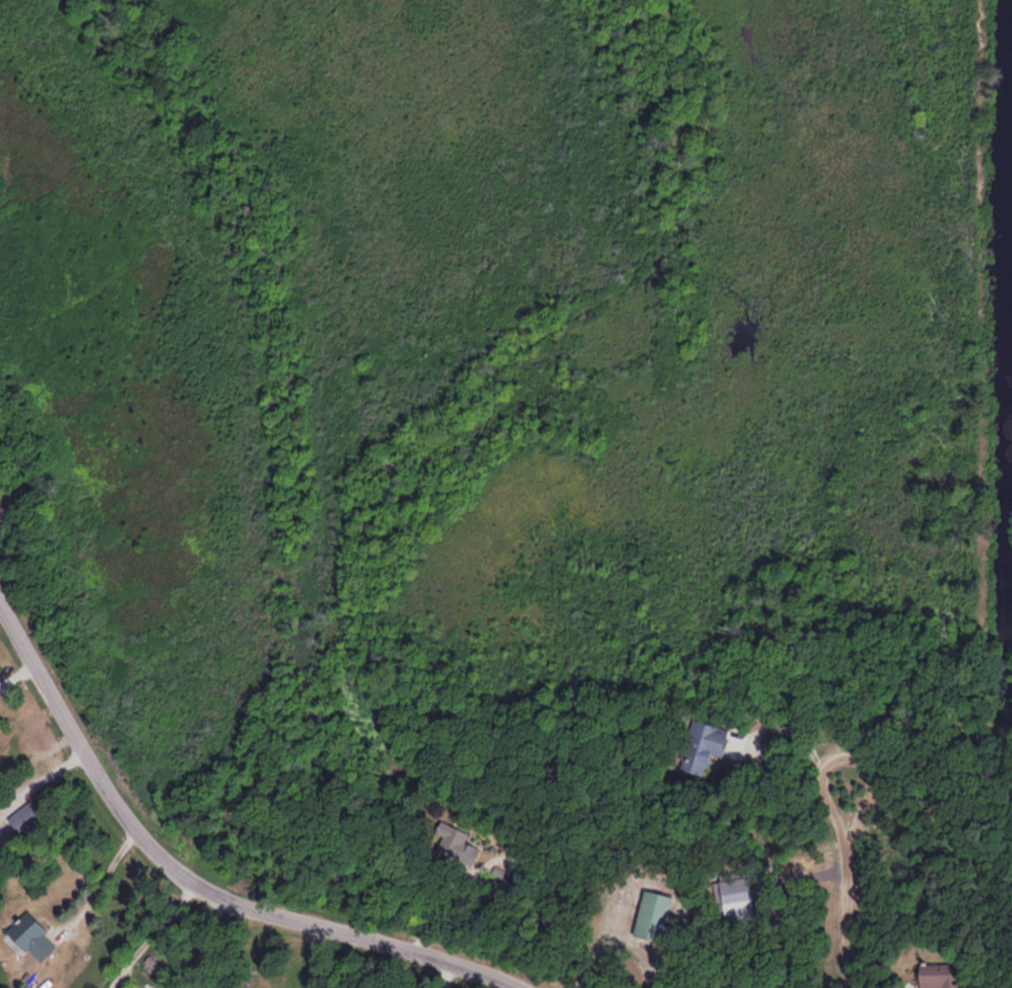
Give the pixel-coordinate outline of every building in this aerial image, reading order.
[(724,728),(689,718),(675,769),(703,777),(709,753),(717,755),(724,728)] [(750,909),(744,870),(714,875),(719,914),(750,909)] [(628,933),(657,940),(669,896),(640,889),(628,933)] [(35,962),(53,943),(28,918),(9,938),(35,962)] [(962,963),(918,963),(918,987),(962,987),(962,963)]
